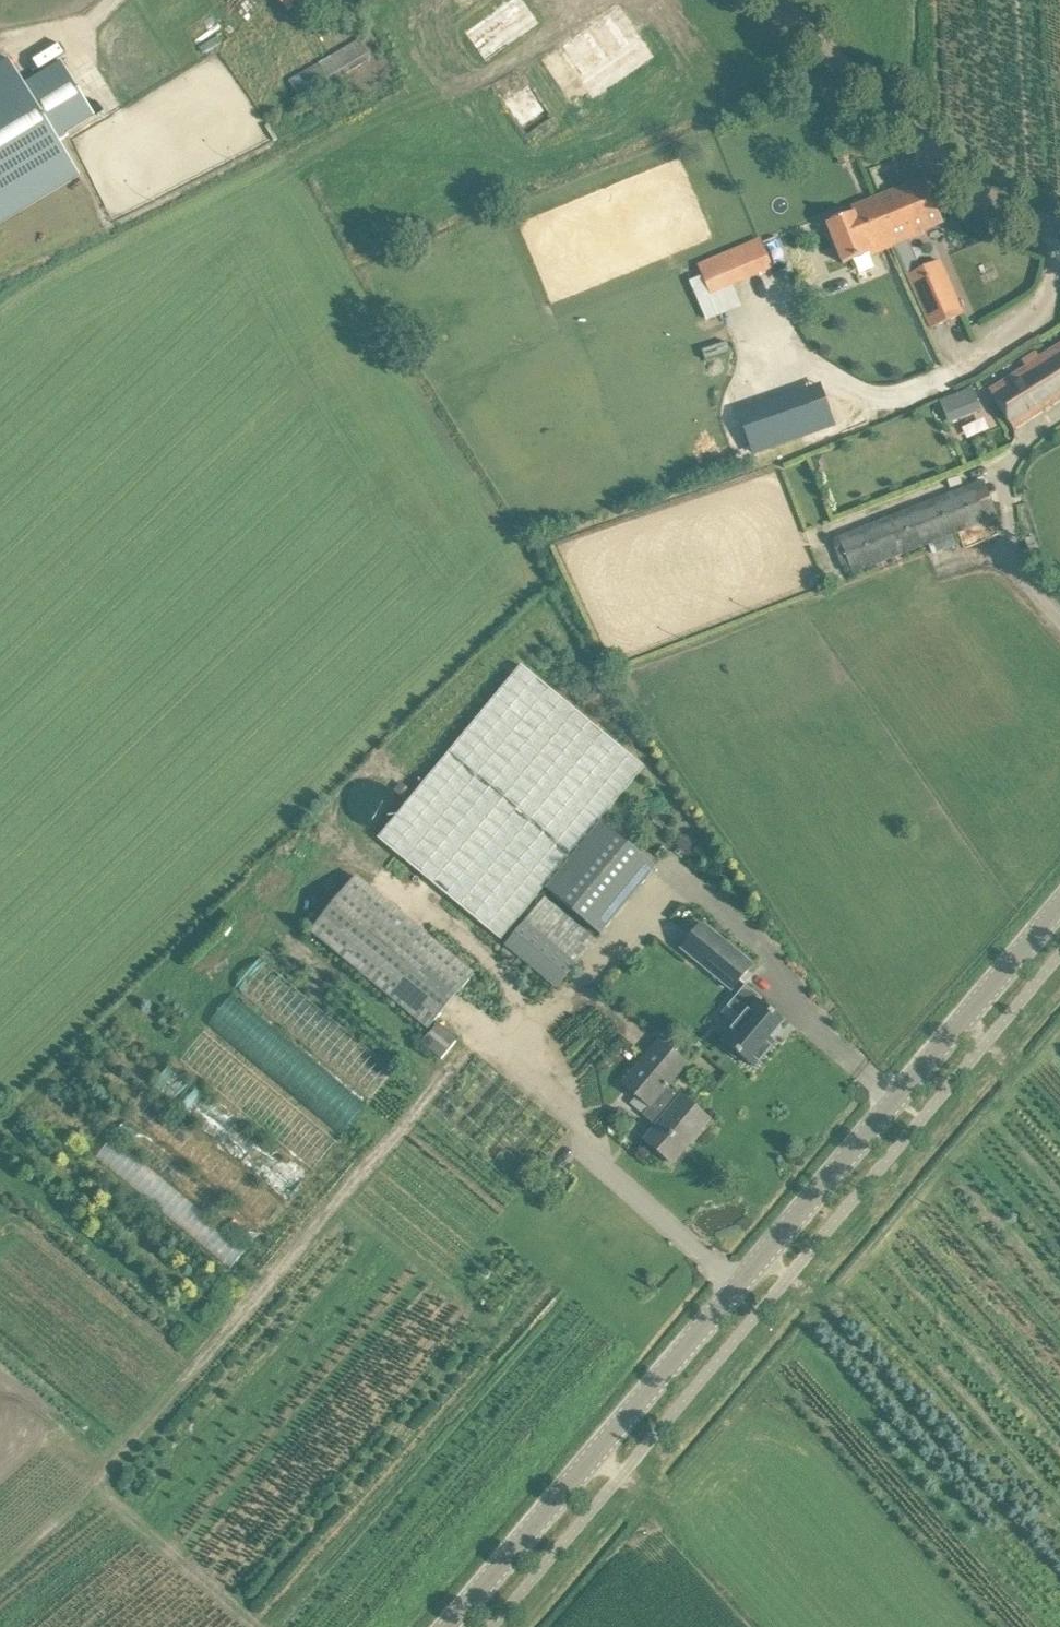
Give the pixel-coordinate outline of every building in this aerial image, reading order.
[(288,10),(297,0),(278,0),(288,10)] [(439,12),(455,0),(431,0),(439,12)] [(541,23),(525,0),(508,0),(465,29),(486,60),(541,23)] [(544,50),(567,83),(601,59),(596,52),(623,33),(633,46),(666,23),(649,0),(589,0),(593,5),(567,23),(573,30),(577,36),(569,42),(565,36),(544,50)] [(334,7),(323,14),(330,23),(341,16),(334,7)] [(372,59),(360,39),(289,80),(301,101),(372,59)] [(0,64),(0,224),(81,175),(58,137),(95,115),(63,61),(25,83),(23,80),(10,58),(0,64)] [(926,178),(905,186),(875,198),(852,207),(854,212),(827,222),(843,262),(870,252),(870,253),(893,244),(917,234),(917,232),(943,222),(926,178)] [(711,294),(772,268),(761,242),(699,268),(711,294)] [(964,314),(940,260),(908,274),(932,328),(964,314)] [(1040,357),(1041,358),(990,390),(1013,428),(1059,399),(1059,345),(1040,357)] [(971,387),(940,399),(949,424),(980,411),(971,387)] [(751,455),(821,431),(807,389),(737,413),(751,455)] [(999,517),(984,480),(838,536),(853,574),(999,517)] [(1034,537),(1026,540),(1030,554),(1039,551),(1034,537)] [(522,665),(379,838),(501,940),(645,767),(522,665)] [(601,934),(657,867),(602,822),(546,890),(601,934)] [(428,1029),(475,974),(357,875),(311,931),(428,1029)] [(557,989),(597,941),(545,896),(504,945),(557,989)] [(732,990),(753,965),(703,923),(682,948),(732,990)] [(236,988),(374,1096),(396,1068),(258,960),(236,988)] [(727,1043),(724,1046),(736,1056),(739,1053),(754,1067),(774,1043),(769,1039),(784,1022),(760,1001),(762,998),(746,984),(728,1006),(741,1017),(737,1026),(724,1041),(727,1043)] [(336,1094),(342,1085),(230,996),(207,1026),(296,1097),(296,1096),(310,1107),(321,1094),(325,1097),(331,1090),(336,1094)] [(422,1041),(441,1058),(459,1038),(440,1021),(422,1041)] [(658,1040),(641,1060),(624,1083),(623,1085),(649,1107),(643,1115),(656,1126),(644,1139),(673,1163),(674,1162),(671,1160),(695,1132),(697,1134),(709,1120),(669,1085),(688,1063),(658,1040)] [(195,1086),(182,1099),(221,1138),(234,1125),(195,1086)] [(109,1139),(95,1157),(231,1264),(245,1247),(109,1139)]
